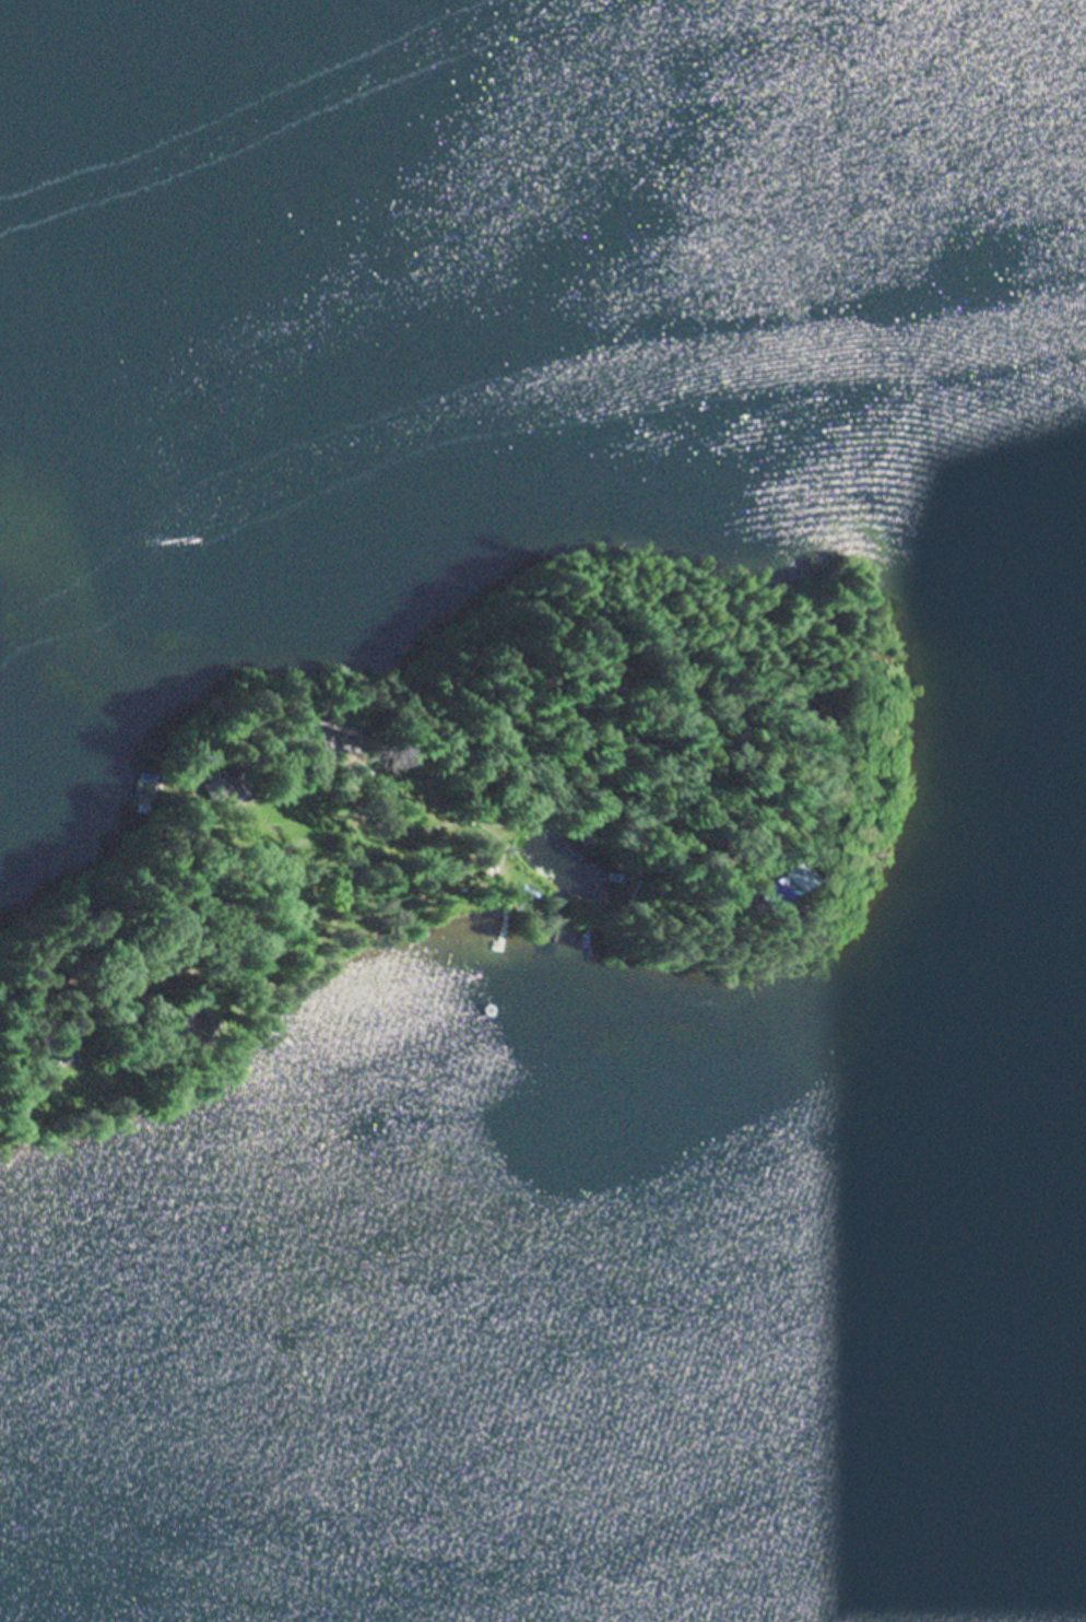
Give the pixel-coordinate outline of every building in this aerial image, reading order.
[(210,764),(220,783),(237,774),(248,794),(232,803),(226,794),(208,803),(191,774),(210,764)]
